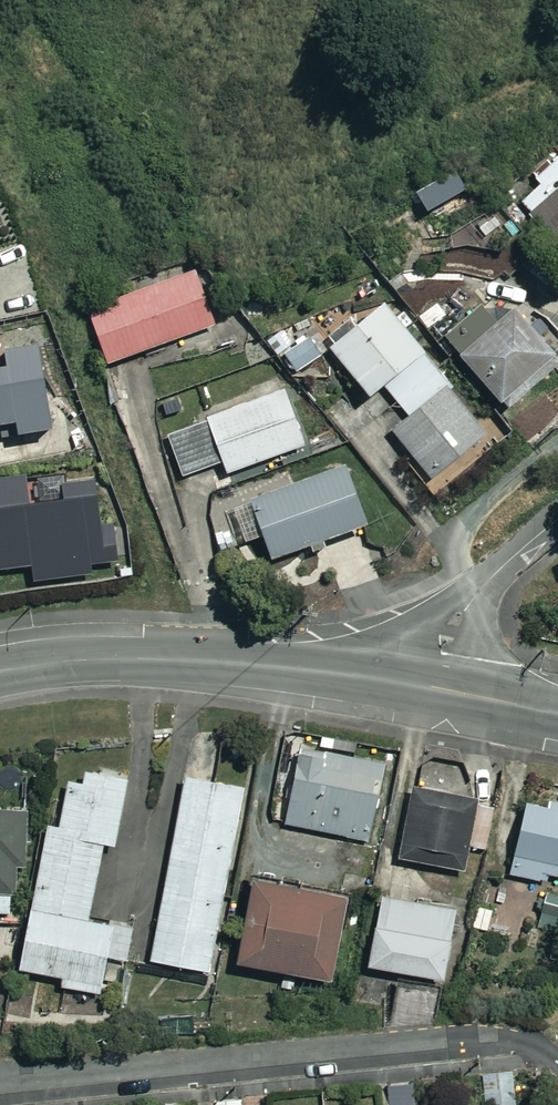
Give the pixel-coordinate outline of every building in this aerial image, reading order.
[(523,203),(557,241),(557,162),(535,183),(540,188),(523,203)] [(474,195),(460,172),(423,194),(436,217),(474,195)] [(92,304),(113,363),(219,325),(198,267),(92,304)] [(492,304),(451,341),(514,411),(557,371),(557,356),(517,310),(506,320),(492,304)] [(495,438),(392,308),(338,350),(381,405),(394,395),(415,420),(398,434),(438,484),(495,438)] [(311,449),(289,393),(173,438),(189,478),(231,461),(237,477),(311,449)] [(377,529),(355,470),(241,512),(254,547),(273,540),(282,564),(377,529)] [(26,545),(0,552),(0,574),(32,566),(26,545)] [(389,771),(306,754),(291,826),(374,844),(389,771)] [(136,782),(94,774),(91,790),(75,787),(67,831),(55,829),(29,974),(68,981),(67,989),(111,997),(118,961),(131,963),(137,931),(97,924),(110,848),(123,851),(136,782)] [(157,959),(156,963),(213,976),(252,793),(194,781),(161,938),(142,934),(137,955),(157,959)] [(484,805),(419,791),(404,862),(469,875),(484,805)] [(532,806),(515,877),(557,887),(557,813),(532,806)] [(0,815),(0,915),(17,917),(18,896),(32,897),(38,818),(0,815)] [(356,905),(265,884),(247,966),(338,986),(356,905)] [(537,910),(543,912),(538,928),(557,934),(557,896),(542,891),(537,910)] [(465,915),(390,900),(376,970),(451,985),(465,915)]
